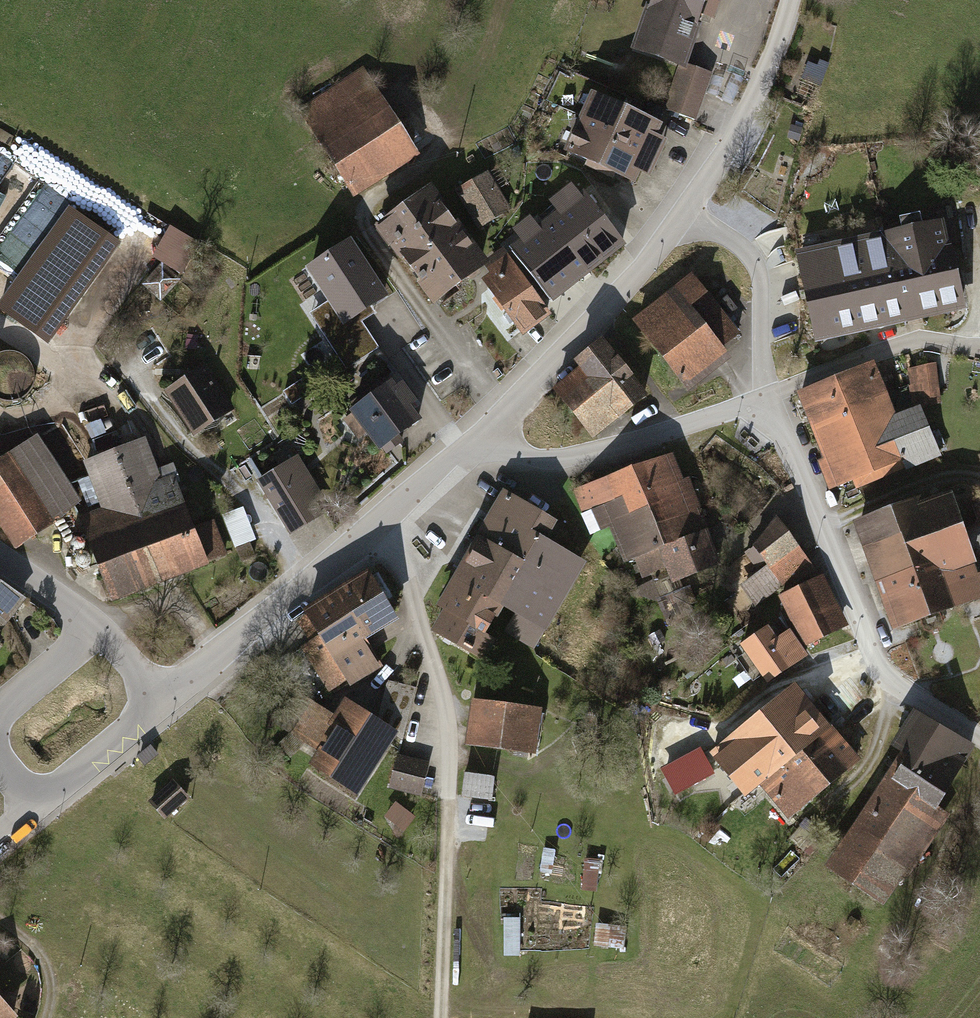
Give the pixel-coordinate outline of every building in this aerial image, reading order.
[(632,47),(687,66),(702,22),(698,20),(700,13),(705,0),(649,0),(632,47)] [(700,13),(714,18),(720,0),(705,0),(700,13)] [(678,65),(663,108),(696,119),(710,76),(678,65)] [(361,66),(297,107),(353,194),(417,154),(361,66)] [(733,73),(721,99),(732,104),(744,78),(733,73)] [(712,75),(707,92),(717,95),(723,78),(712,75)] [(665,121),(588,89),(562,150),(635,181),(639,170),(651,175),(667,136),(660,133),(665,121)] [(489,169),(455,189),(477,228),(511,208),(489,169)] [(516,238),(508,245),(553,304),(587,278),(584,274),(624,244),(584,192),(579,195),(569,182),(508,228),(516,238)] [(430,184),(374,225),(432,302),(488,261),(430,184)] [(67,206),(0,303),(0,310),(51,345),(122,243),(67,206)] [(942,220),(878,233),(898,323),(963,309),(948,234),(945,235),(942,220)] [(171,225),(153,256),(182,272),(200,242),(171,225)] [(898,323),(878,233),(792,251),(812,341),(898,323)] [(328,302),(310,313),(345,368),(378,347),(361,321),(374,312),(370,306),(387,295),(349,237),(305,266),(328,302)] [(502,252),(484,266),(489,273),(481,279),(523,332),(549,312),(502,252)] [(180,277),(162,261),(142,282),(161,299),(180,277)] [(691,271),(630,319),(688,392),(732,358),(723,346),(740,332),(691,271)] [(579,367),(552,388),(593,439),(649,394),(602,336),(573,360),(579,367)] [(42,380),(14,345),(0,357),(0,375),(19,398),(42,380)] [(205,362),(165,389),(195,433),(235,407),(205,362)] [(794,393),(805,422),(885,389),(872,362),(794,393)] [(935,364),(908,368),(911,384),(907,385),(911,403),(941,398),(935,364)] [(308,374),(282,391),(291,404),(316,387),(308,374)] [(392,378),(347,410),(377,450),(380,447),(385,454),(404,440),(399,433),(421,417),(410,403),(417,399),(402,379),(396,383),(392,378)] [(885,389),(805,422),(820,460),(815,462),(827,491),(849,482),(853,491),(939,456),(938,452),(946,449),(937,428),(930,431),(918,403),(894,413),(885,389)] [(38,432),(0,458),(0,526),(15,549),(56,521),(82,499),(38,432)] [(145,436),(84,460),(102,506),(78,515),(112,602),(210,563),(209,559),(228,552),(214,519),(196,526),(178,482),(182,480),(174,460),(158,467),(145,436)] [(673,452),(576,490),(583,509),(590,506),(622,494),(630,513),(648,506),(656,526),(701,509),(690,477),(684,479),(673,452)] [(297,455),(255,479),(290,534),(324,514),(315,502),(324,495),(297,455)] [(554,522),(503,493),(439,603),(447,608),(434,630),(483,659),(495,639),(486,633),(495,618),(497,619),(503,608),(545,538),(554,522)] [(622,494),(590,506),(601,531),(609,527),(624,563),(634,558),(708,529),(701,509),(656,526),(648,506),(630,513),(622,494)] [(852,522),(891,631),(979,599),(979,570),(976,571),(948,494),(928,501),(926,495),(852,522)] [(223,514),(236,547),(257,538),(244,506),(223,514)] [(767,565),(740,585),(757,605),(791,579),(812,563),(776,516),(755,546),(767,565)] [(708,529),(634,558),(642,578),(651,575),(652,581),(667,576),(672,583),(722,564),(712,540),(719,538),(715,526),(708,529)] [(77,538),(73,538),(69,541),(68,544),(69,549),(72,552),(76,553),(80,551),(83,548),(83,543),(81,540),(77,538)] [(545,538),(503,608),(514,614),(504,631),(534,649),(585,562),(545,538)] [(84,554),(79,555),(76,557),(74,561),(75,565),(78,568),(83,569),(87,568),(89,564),(90,560),(87,556),(84,554)] [(817,571),(812,563),(791,579),(794,583),(817,571)] [(374,576),(369,569),(307,608),(310,613),(297,621),(309,640),(298,646),(329,695),(349,682),(351,686),(385,665),(368,638),(401,617),(389,599),(395,596),(380,572),(374,576)] [(848,624),(823,573),(779,595),(803,646),(848,624)] [(22,598),(0,582),(0,629),(22,598)] [(683,587),(656,599),(667,623),(693,612),(683,587)] [(768,625),(741,644),(746,652),(762,675),(767,683),(808,655),(790,628),(777,637),(768,625)] [(660,630),(648,637),(653,646),(665,639),(660,630)] [(762,675),(746,652),(737,658),(753,681),(762,675)] [(416,686),(388,680),(381,710),(409,717),(416,686)] [(831,726),(795,682),(709,753),(744,796),(759,785),(831,726)] [(378,718),(347,699),(336,716),(297,692),(277,725),(317,750),(310,762),(360,794),(397,736),(399,732),(378,718)] [(538,710),(473,701),(466,748),(531,757),(538,710)] [(976,745),(914,707),(891,745),(898,750),(884,770),(939,805),(976,745)] [(409,717),(381,710),(378,718),(399,732),(397,736),(404,739),(409,717)] [(833,724),(831,726),(759,785),(789,820),(862,759),(833,724)] [(288,733),(276,746),(289,758),(301,746),(288,733)] [(150,744),(136,756),(145,765),(159,754),(150,744)] [(700,748),(660,769),(675,795),(714,773),(700,748)] [(431,761),(399,753),(390,787),(422,795),(431,761)] [(939,805),(884,770),(822,866),(884,906),(903,877),(906,880),(950,812),(939,805)] [(495,776),(463,773),(461,797),(492,800),(495,776)] [(174,779),(150,800),(166,818),(190,796),(174,779)] [(396,801),(385,816),(405,831),(417,816),(396,801)] [(599,860),(585,858),(582,890),(596,892),(599,860)] [(521,917),(505,918),(505,955),(521,955),(521,917)] [(626,926),(596,923),(593,944),(623,948),(626,926)] [(23,1016),(0,991),(0,1017),(21,1017),(23,1016)]
